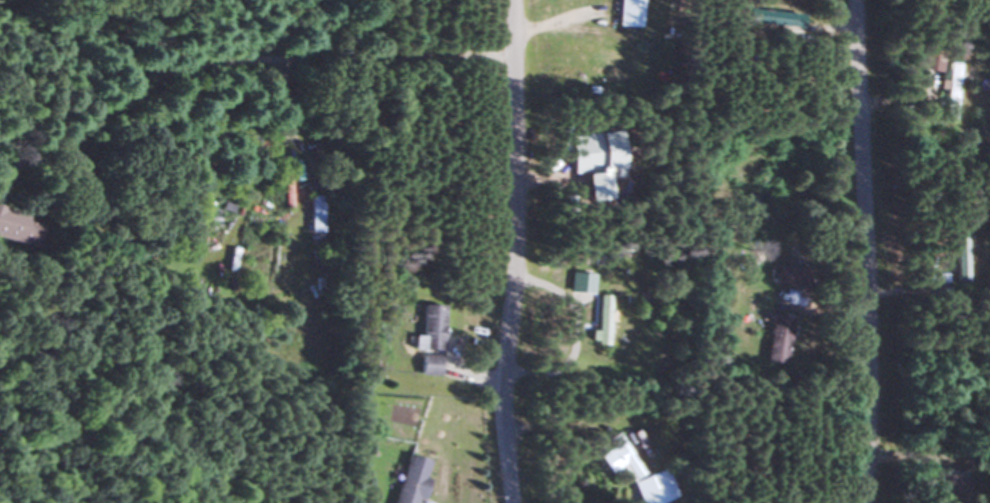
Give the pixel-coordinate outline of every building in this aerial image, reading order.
[(627,14),(640,14),(640,0),(627,0),(627,14)] [(745,22),(799,25),(800,13),(746,10),(745,22)] [(969,79),(970,64),(943,62),(941,117),(954,117),(955,78),(969,79)] [(320,232),(320,195),(307,195),(307,232),(320,232)] [(23,220),(25,213),(0,206),(0,237),(35,247),(41,224),(23,220)] [(953,279),(964,279),(964,235),(953,235),(953,279)] [(802,283),(802,266),(778,266),(778,283),(802,283)] [(607,299),(597,299),(597,331),(607,331),(607,299)] [(438,350),(438,305),(418,305),(418,350),(438,350)] [(784,364),(789,315),(769,313),(764,362),(784,364)] [(437,356),(417,356),(417,376),(437,376),(437,356)] [(638,474),(620,431),(606,437),(611,449),(598,455),(605,471),(624,463),(630,477),(638,474)] [(428,460),(405,454),(392,502),(417,502),(428,460)] [(665,468),(631,481),(640,502),(659,502),(676,496),(665,468)]
